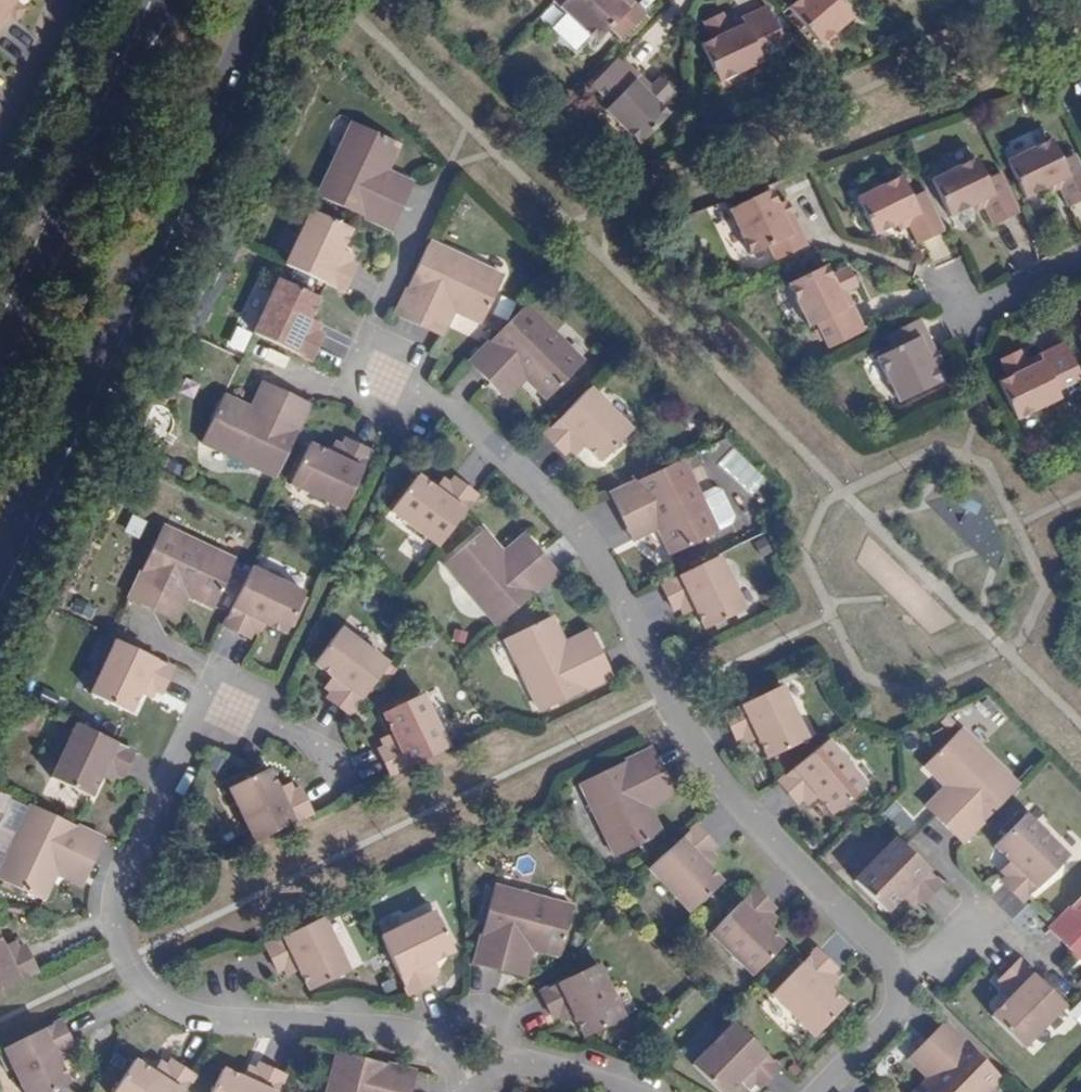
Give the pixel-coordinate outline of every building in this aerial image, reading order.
[(9,16),(18,5),(13,1),(14,0),(0,0),(0,27),(9,16)] [(560,8),(596,44),(611,29),(621,39),(645,15),(630,0),(568,0),(560,8)] [(792,8),(822,44),(862,10),(854,0),(802,0),(792,8)] [(18,5),(9,16),(14,20),(23,9),(18,5)] [(733,30),(730,25),(724,13),(704,22),(714,42),(705,47),(722,83),(765,62),(761,54),(786,42),(768,6),(741,19),(744,25),(733,30)] [(741,19),(730,25),(733,30),(744,25),(741,19)] [(637,83),(643,78),(623,57),(593,86),(612,106),(608,110),(641,144),(669,117),(662,109),(677,95),(662,80),(653,88),(647,93),(637,83)] [(653,88),(643,78),(637,83),(647,93),(653,88)] [(317,196),(390,230),(402,203),(375,190),(384,171),(397,144),(350,122),(317,196)] [(1061,187),(1070,206),(1080,201),(1080,163),(1075,152),(1061,159),(1052,139),(1009,159),(1026,196),(1049,185),(1058,181),(1061,187)] [(982,200),(985,206),(994,225),(1019,213),(999,174),(986,180),(975,158),(931,180),(948,215),(973,204),(982,200)] [(375,190),(402,203),(411,184),(384,171),(375,190)] [(904,220),(907,227),(916,245),(942,232),(923,192),(909,198),(900,179),(855,200),(872,236),(894,225),(904,220)] [(1052,191),(1061,187),(1058,181),(1049,185),(1052,191)] [(785,221),(777,205),(769,190),(728,211),(751,256),(767,248),(774,262),(806,246),(792,218),(785,221)] [(975,210),(985,206),(982,200),(973,204),(975,210)] [(784,201),(777,205),(785,221),(792,218),(784,201)] [(283,264),(342,292),(355,266),(347,262),(336,257),(339,249),(349,229),(309,210),(283,264)] [(897,232),(907,227),(904,220),(894,225),(897,232)] [(503,276),(429,242),(394,315),(422,328),(434,303),(453,312),(480,325),(503,276)] [(351,254),(339,249),(336,257),(347,262),(351,254)] [(839,293),(844,290),(856,284),(846,265),(829,273),(824,263),(787,282),(808,327),(815,324),(827,348),(863,330),(850,304),(845,306),(839,293)] [(279,280),(253,334),(310,361),(322,336),(314,331),(303,326),(307,319),(317,298),(279,280)] [(850,304),(844,290),(839,293),(845,306),(850,304)] [(441,337),(453,312),(434,303),(422,328),(441,337)] [(582,362),(524,306),(468,363),(490,385),(511,364),(526,379),(547,399),(582,362)] [(318,324),(307,319),(303,326),(314,331),(318,324)] [(925,352),(933,347),(920,320),(889,335),(896,350),(878,359),(900,404),(940,384),(933,368),(925,352)] [(1024,359),(1021,350),(1001,359),(1009,376),(999,381),(1017,419),(1060,399),(1057,392),(1080,380),(1080,379),(1063,341),(1037,353),(1040,359),(1028,365),(1024,359)] [(941,364),(933,347),(925,352),(933,368),(941,364)] [(1037,353),(1024,359),(1028,365),(1040,359),(1037,353)] [(505,400),(526,379),(511,364),(490,385),(505,400)] [(262,383),(250,408),(269,418),(281,392),(262,383)] [(631,430),(588,388),(542,436),(562,455),(567,449),(576,441),(582,448),(598,463),(631,430)] [(201,442),(275,477),(309,405),(281,392),(269,418),(250,408),(223,395),(201,442)] [(335,459),(328,455),(308,446),(289,484),(342,509),(370,452),(345,440),(340,448),(338,454),(335,459)] [(574,456),(582,448),(576,441),(567,449),(574,456)] [(331,450),(328,455),(335,459),(338,454),(331,450)] [(699,494),(682,459),(610,494),(624,521),(650,508),(659,528),(671,554),(718,532),(717,530),(699,494)] [(390,512),(438,548),(476,496),(452,478),(447,484),(439,495),(433,490),(415,477),(390,512)] [(440,479),(433,490),(439,495),(447,484),(440,479)] [(714,487),(699,494),(717,530),(731,523),(734,516),(721,490),(714,487)] [(633,541),(659,528),(650,508),(624,521),(633,541)] [(168,584),(188,594),(213,607),(235,562),(161,526),(127,598),(155,611),(168,584)] [(444,564),(498,625),(558,573),(537,550),(515,569),(501,553),(481,531),(444,564)] [(523,534),(501,553),(515,569),(537,550),(523,534)] [(743,610),(717,557),(661,584),(674,610),(680,606),(691,601),(695,610),(705,629),(743,610)] [(303,594),(250,568),(223,625),(250,638),(253,632),(259,620),(267,624),(285,632),(303,594)] [(176,621),(188,594),(168,584),(155,611),(176,621)] [(684,615),(695,610),(691,601),(680,606),(684,615)] [(573,664),(563,643),(551,617),(505,639),(540,712),(611,678),(599,651),(573,664)] [(259,620),(253,632),(261,635),(267,624),(259,620)] [(349,715),(389,662),(341,626),(313,664),(331,678),(338,684),(330,694),(327,698),(349,715)] [(589,631),(563,643),(573,664),(599,651),(589,631)] [(173,668),(115,640),(90,694),(130,713),(139,693),(143,685),(154,690),(161,693),(173,668)] [(338,684),(331,678),(323,689),(330,694),(338,684)] [(143,685),(139,693),(150,698),(154,690),(143,685)] [(758,730),(761,738),(770,757),(808,739),(782,685),(726,711),(739,739),(746,736),(758,730)] [(391,775),(448,748),(422,694),(382,714),(392,734),(396,741),(384,747),(378,749),(391,775)] [(134,751),(76,724),(50,778),(89,797),(100,775),(103,768),(113,773),(121,777),(134,751)] [(961,844),(1019,786),(963,729),(926,766),(948,788),(962,802),(941,824),(961,844)] [(750,743),(761,738),(758,730),(746,736),(750,743)] [(396,741),(392,734),(380,740),(384,747),(396,741)] [(867,785),(828,739),(779,780),(798,803),(803,799),(813,790),(819,798),(833,815),(867,785)] [(639,788),(665,776),(651,749),(580,783),(615,856),(661,834),(648,808),(639,788)] [(103,768),(100,775),(110,780),(113,773),(103,768)] [(256,841),(312,814),(300,789),(295,791),(282,798),(278,790),(268,768),(229,787),(256,841)] [(673,795),(665,776),(639,788),(648,808),(673,795)] [(282,798),(295,791),(291,783),(278,790),(282,798)] [(926,809),(941,824),(962,802),(948,788),(926,809)] [(809,805),(819,798),(813,790),(803,799),(809,805)] [(30,804),(0,867),(0,880),(43,900),(56,871),(65,853),(90,865),(102,838),(30,804)] [(1016,869),(1007,878),(1002,883),(1022,903),(1068,856),(1026,815),(995,847),(1010,863),(1016,869)] [(714,847),(695,826),(649,868),(689,912),(721,882),(705,865),(700,859),(710,851),(714,847)] [(921,903),(941,883),(897,840),(854,882),(885,913),(902,896),(908,890),(916,898),(921,903)] [(715,857),(710,851),(700,859),(705,865),(715,857)] [(65,853),(56,871),(81,883),(90,865),(65,853)] [(1001,872),(1007,878),(1016,869),(1010,863),(1001,872)] [(998,878),(984,888),(1005,914),(1018,904),(998,878)] [(511,942),(530,948),(559,956),(572,907),(493,885),(472,963),(503,972),(511,942)] [(760,920),(768,912),(774,906),(754,887),(709,932),(752,975),(783,943),(766,926),(760,920)] [(908,890),(902,896),(910,904),(916,898),(908,890)] [(1048,930),(1071,952),(1080,941),(1080,896),(1048,930)] [(433,911),(380,937),(408,995),(434,982),(431,977),(426,965),(433,962),(453,952),(433,911)] [(774,918),(768,912),(760,920),(766,926),(774,918)] [(347,972),(322,918),(264,946),(277,973),(282,970),(295,964),(298,971),(308,991),(347,972)] [(14,941),(2,947),(6,955),(18,949),(14,941)] [(1071,952),(1080,962),(1080,941),(1071,952)] [(522,977),(530,948),(511,942),(503,972),(522,977)] [(37,971),(24,946),(18,949),(6,955),(2,947),(0,944),(0,989),(37,971)] [(822,983),(831,975),(836,969),(816,948),(771,994),(812,1036),(844,1004),(828,989),(822,983)] [(1023,1049),(1066,1006),(1019,959),(997,981),(1002,986),(1012,996),(1006,1002),(990,1018),(1023,1049)] [(439,974),(433,962),(426,965),(431,977),(439,974)] [(567,1008),(571,1016),(581,1036),(620,1016),(593,963),(534,994),(547,1019),(555,1015),(567,1008)] [(286,977),(298,971),(295,964),(282,970),(286,977)] [(837,981),(831,975),(822,983),(828,989),(837,981)] [(996,992),(1006,1002),(1012,996),(1002,986),(996,992)] [(559,1022),(571,1016),(567,1008),(555,1015),(559,1022)] [(3,1048),(24,1091),(52,1091),(69,1083),(60,1063),(56,1056),(67,1050),(74,1047),(61,1020),(3,1048)] [(779,1066),(733,1021),(691,1065),(719,1091),(726,1091),(739,1079),(745,1073),(753,1082),(759,1087),(779,1066)] [(1002,1079),(945,1022),(923,1045),(944,1065),(929,1081),(918,1091),(988,1091),(1002,1079)] [(908,1059),(929,1081),(944,1065),(923,1045),(908,1059)] [(56,1056),(60,1063),(71,1058),(67,1050),(56,1056)] [(414,1073),(339,1051),(327,1091),(408,1091),(414,1073)] [(195,1076),(171,1061),(167,1066),(160,1077),(153,1073),(135,1061),(114,1091),(184,1091),(195,1076)] [(160,1077),(167,1066),(161,1062),(153,1073),(160,1077)] [(285,1076),(259,1064),(256,1071),(250,1083),(242,1080),(223,1070),(212,1091),(277,1091),(285,1076)] [(250,1083),(256,1071),(248,1067),(242,1080),(250,1083)] [(747,1088),(753,1082),(745,1073),(739,1079),(747,1088)]
